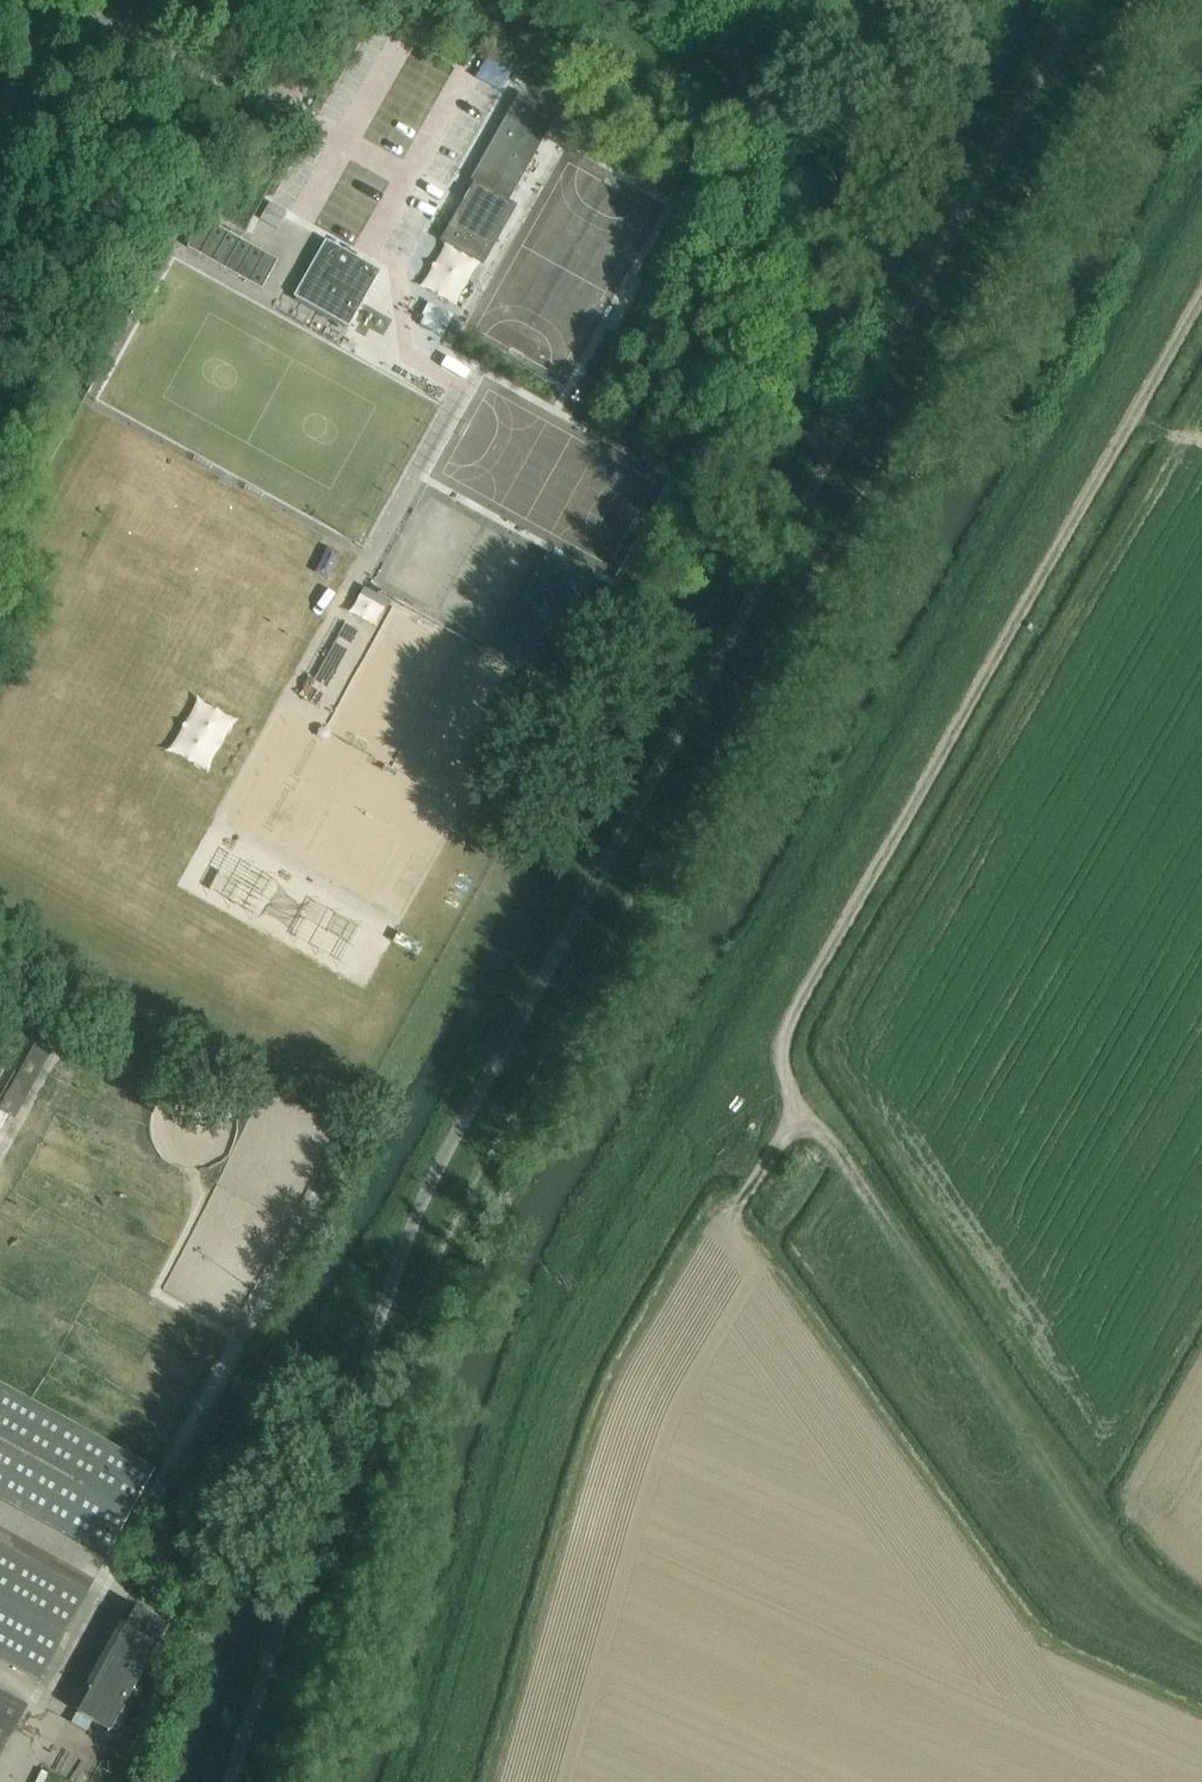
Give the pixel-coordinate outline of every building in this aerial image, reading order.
[(475,184),(442,242),(483,266),(516,207),(509,203),(558,116),(520,94),(471,181),(475,184)] [(262,290),(278,262),(204,220),(188,249),(262,290)] [(381,272),(326,241),(294,298),(349,329),(381,272)] [(109,1562),(156,1471),(0,1385),(0,1501),(109,1562)] [(39,1682),(88,1593),(0,1545),(0,1660),(39,1682)] [(136,1609),(92,1690),(78,1714),(111,1732),(169,1627),(136,1609)] [(25,1708),(0,1694),(0,1754),(25,1708)]
